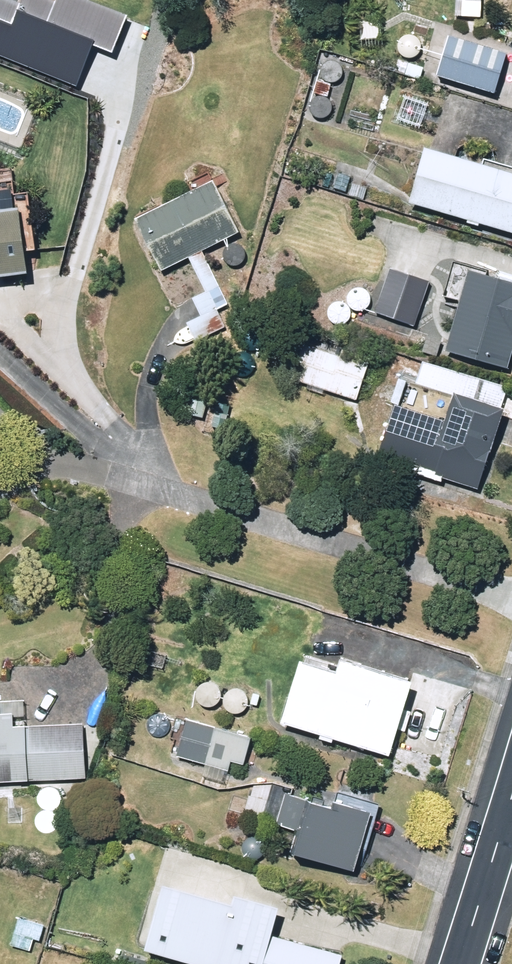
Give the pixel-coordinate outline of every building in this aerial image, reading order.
[(80,90),(97,47),(111,53),(126,14),(89,0),(0,0),(0,58),(80,90)] [(448,39),(437,80),(501,97),(511,57),(448,39)] [(511,241),(511,173),(489,166),(486,176),(431,159),(415,212),(471,228),(471,231),(484,235),(485,233),(511,241)] [(345,190),(350,175),(338,171),(333,186),(345,190)] [(165,278),(194,265),(210,298),(196,305),(204,322),(191,328),(197,340),(226,327),(219,313),(230,308),(207,258),(243,242),(217,186),(196,196),(199,203),(143,229),(165,278)] [(34,287),(27,224),(0,227),(0,292),(34,287)] [(426,352),(511,375),(511,371),(511,290),(487,283),(489,274),(451,264),(426,352)] [(433,284),(391,270),(375,317),(418,331),(433,284)] [(308,352),(297,386),(360,407),(373,366),(347,358),(345,365),(308,352)] [(422,483),(446,491),(448,485),(486,497),(511,423),(503,420),(511,396),(429,369),(421,392),(461,406),(452,433),(401,416),(393,441),(382,438),(376,456),(386,460),(385,463),(425,476),(422,483)] [(395,768),(418,697),(410,694),(412,686),(347,665),(344,674),(310,663),(288,734),(327,746),(326,749),(337,753),(338,750),(395,768)] [(32,788),(32,785),(68,783),(66,734),(58,734),(57,727),(34,728),(34,735),(18,736),(17,722),(4,723),(3,708),(0,708),(0,790),(32,788)] [(255,746),(190,729),(182,763),(210,771),(206,786),(227,792),(233,767),(249,771),(255,746)] [(231,809),(245,814),(249,803),(235,798),(231,809)] [(359,881),(377,826),(344,822),(291,803),(281,831),(303,839),(296,860),(359,881)] [(169,903),(153,963),(340,963),(280,947),(286,925),(243,913),(240,922),(169,903)] [(45,930),(22,924),(13,951),(32,955),(35,943),(42,945),(45,930)] [(106,952),(101,963),(102,963),(127,963),(129,960),(106,952)]
